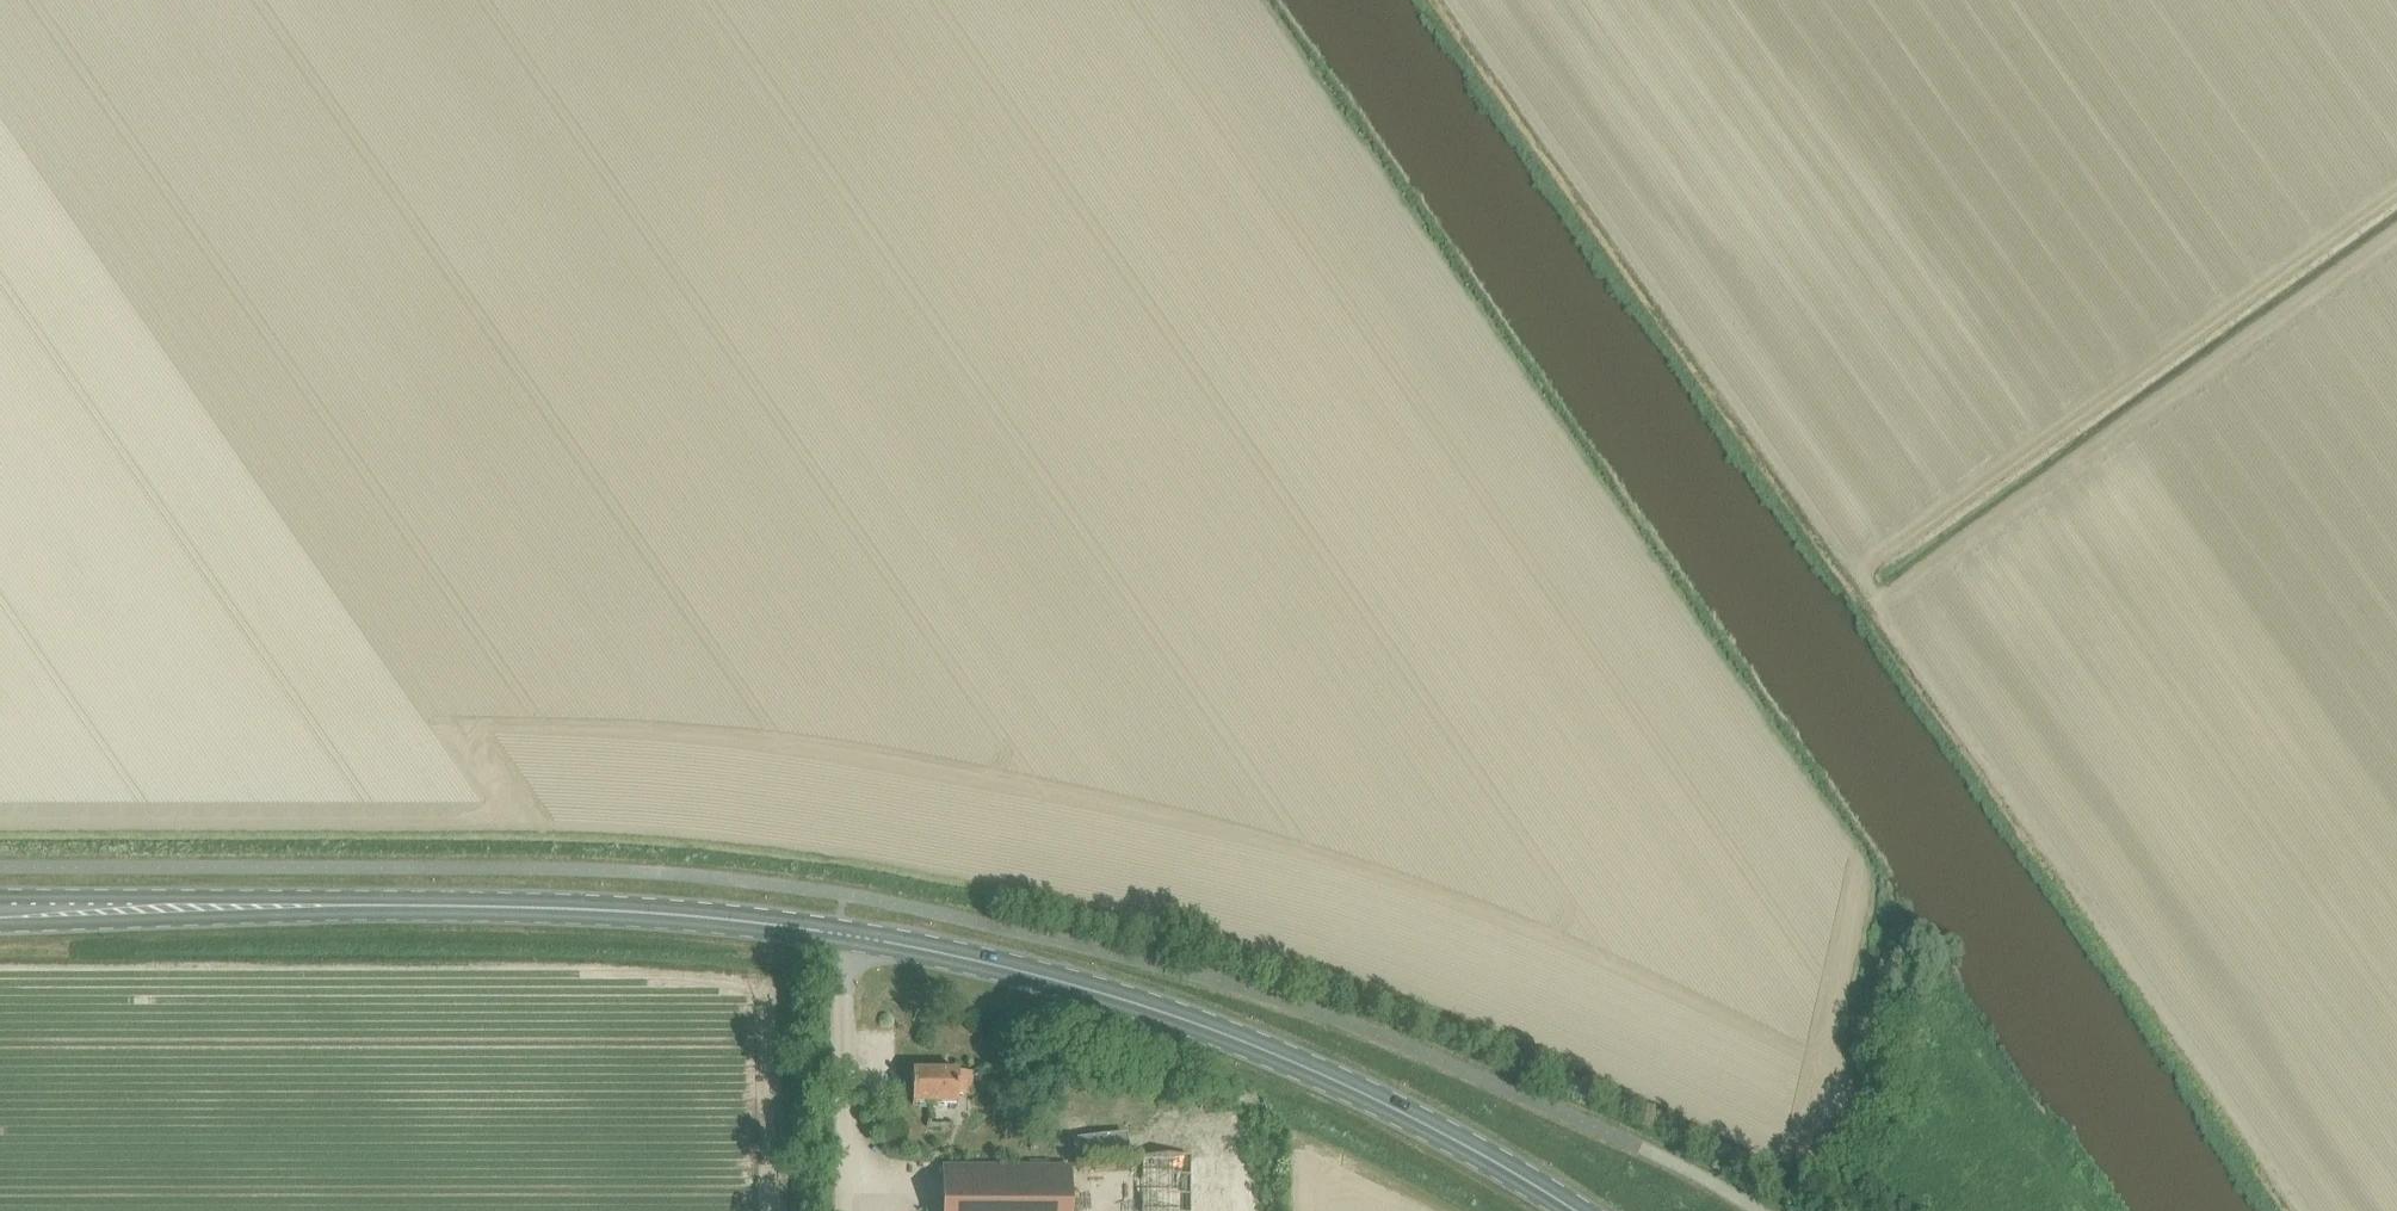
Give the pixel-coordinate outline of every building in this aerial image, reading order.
[(972,1096),(972,1073),(957,1073),(957,1072),(912,1072),(912,1105),(957,1105),(957,1096),(972,1096)] [(1190,1157),(1139,1158),(1140,1210),(1189,1210),(1190,1157)] [(1070,1167),(943,1167),(942,1210),(1070,1210),(1070,1167)]
